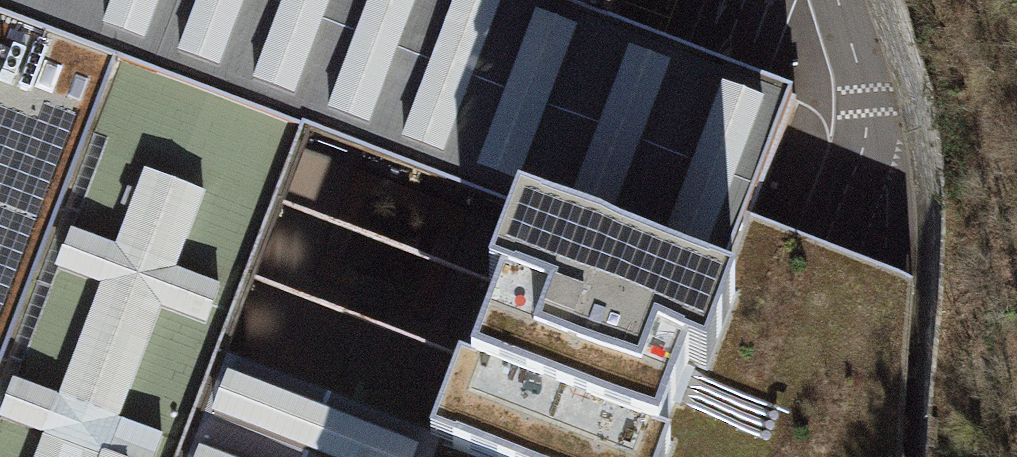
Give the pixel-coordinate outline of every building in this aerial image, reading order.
[(119,62),(132,67),(257,113),(311,133),(351,147),(456,186),(476,193),(484,196),(501,202),(681,268),(727,285),(752,219),(758,201),(796,101),(756,86),(521,0),(0,0),(0,19),(119,62)] [(612,31),(624,0),(527,0),(612,31)] [(119,62),(0,19),(0,371),(119,62)] [(311,133),(257,113),(132,67),(119,62),(0,371),(0,456),(188,456),(311,133)] [(413,443),(442,361),(468,292),(501,202),(484,196),(476,193),(456,186),(351,147),(311,133),(188,456),(408,456),(413,443)] [(677,447),(663,442),(688,372),(708,379),(741,290),(727,285),(681,268),(501,202),(484,196),(451,286),(468,292),(442,361),(423,355),(394,436),(413,443),(452,456),(673,456),(677,447)] [(752,219),(727,285),(741,290),(708,379),(688,372),(663,442),(677,447),(673,456),(899,456),(911,280),(866,263),(800,237),(752,219)]
